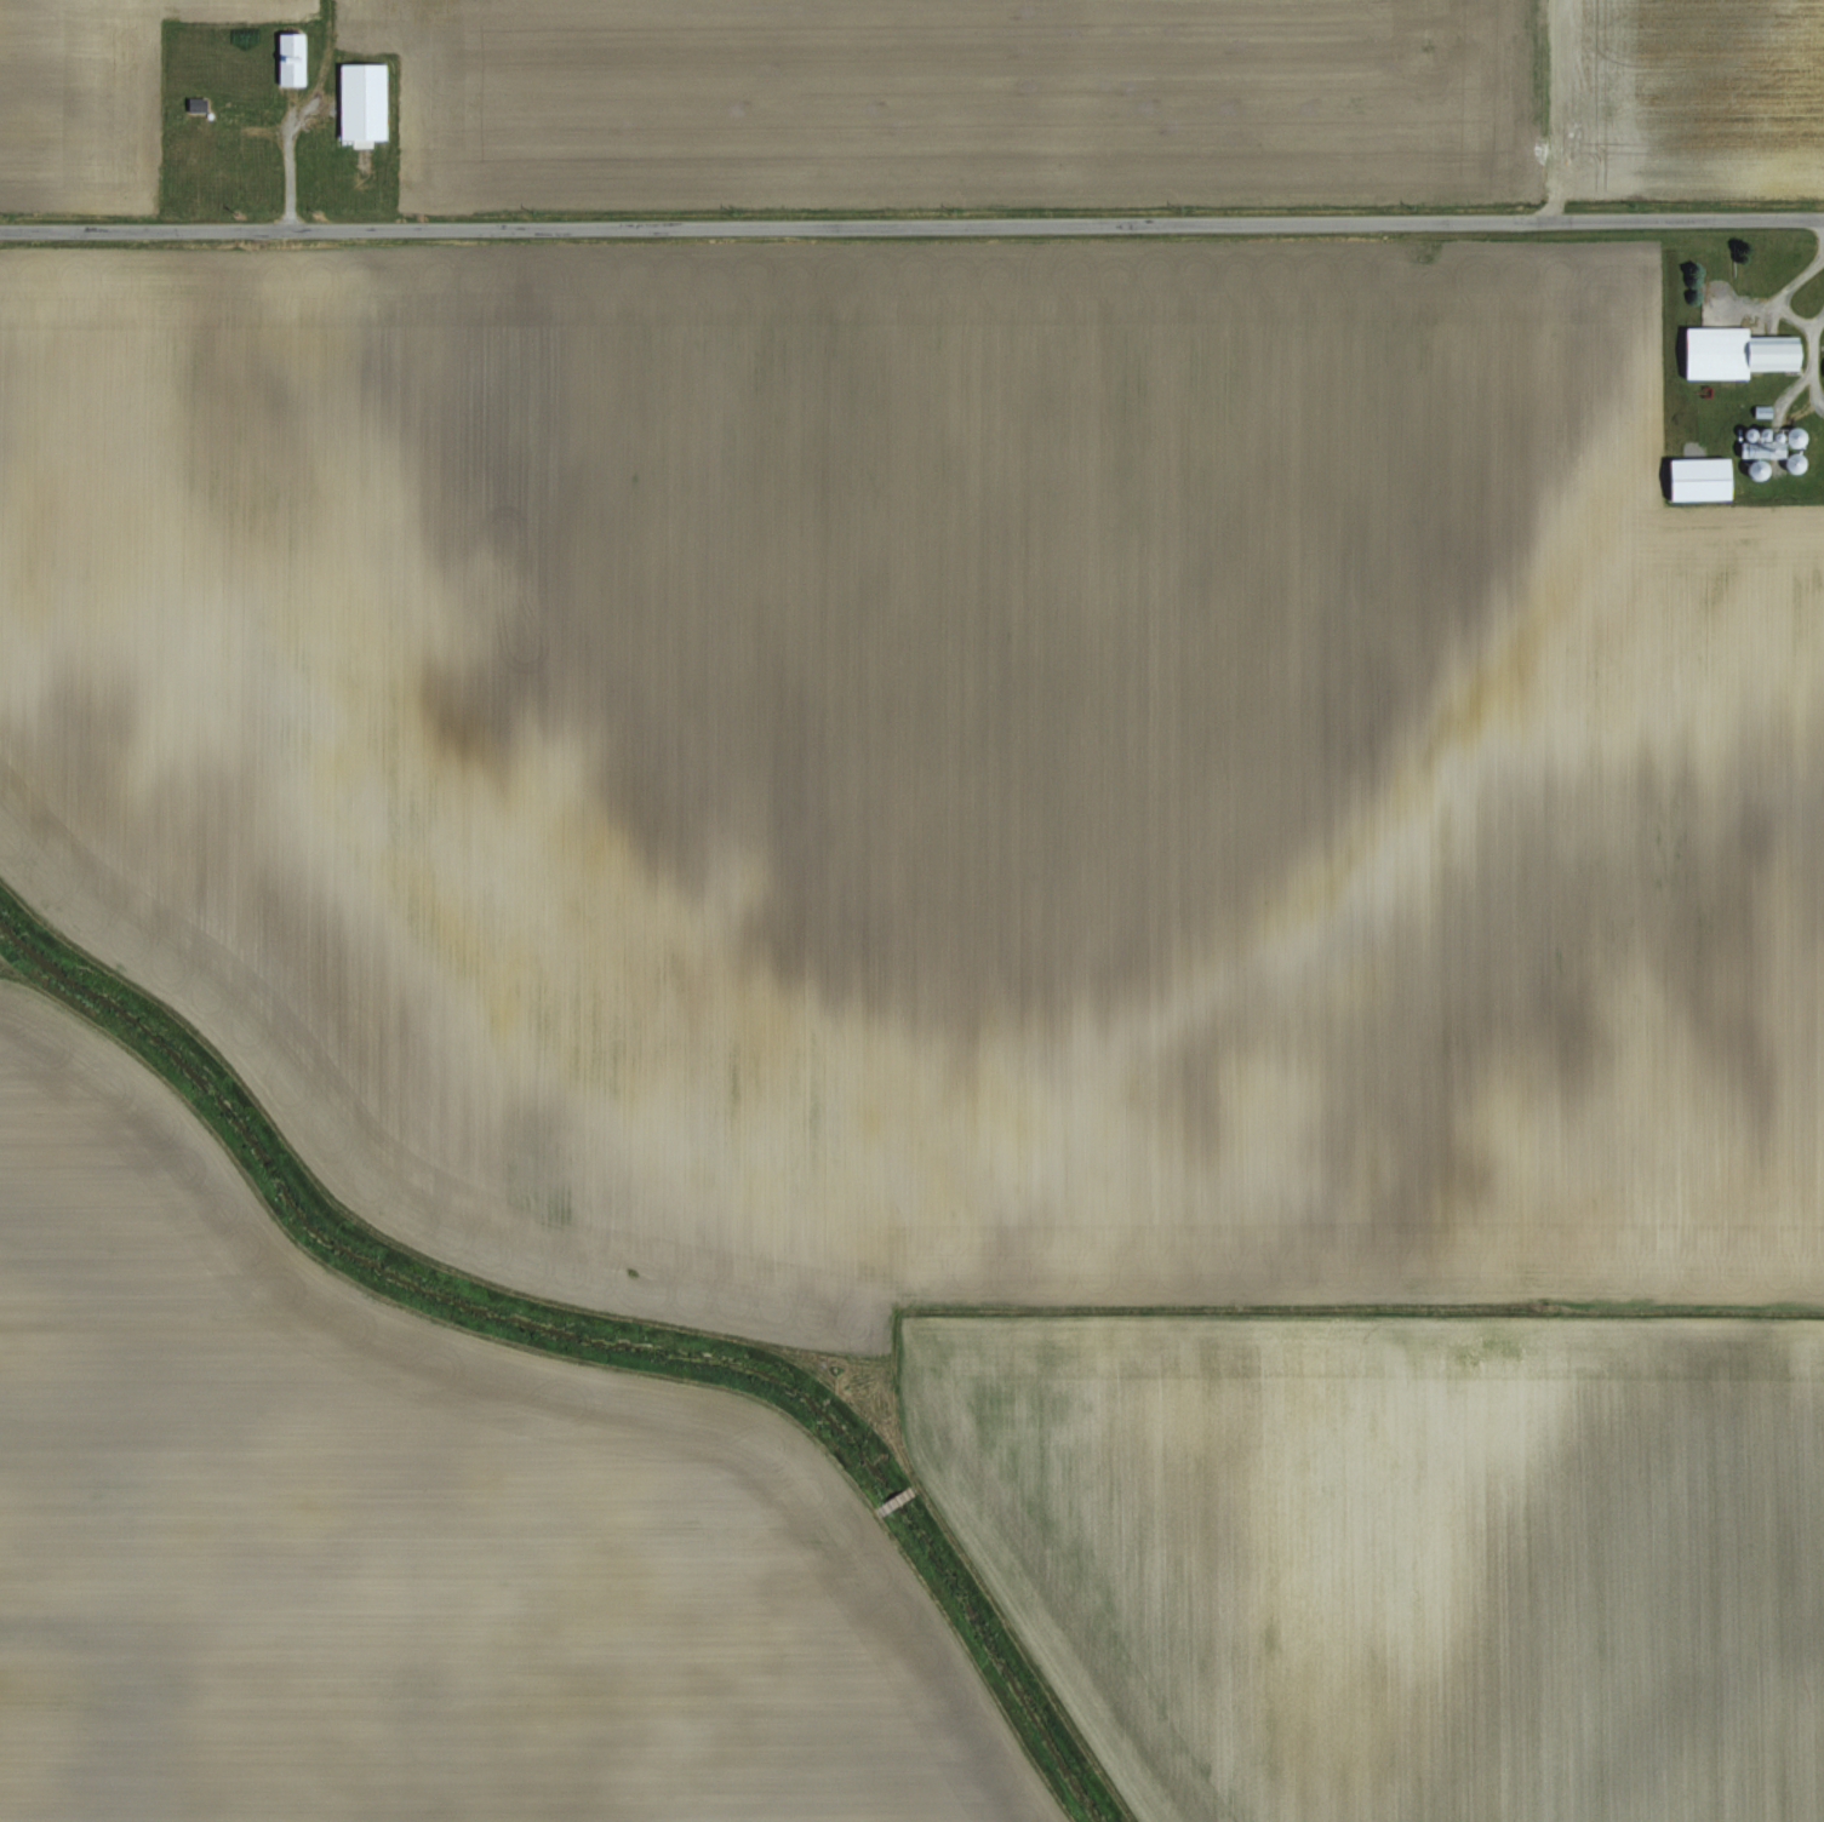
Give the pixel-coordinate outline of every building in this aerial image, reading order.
[(305,30),(278,30),(278,82),(305,82),(305,30)] [(1682,375),(1750,376),(1750,366),(1805,367),(1805,349),(1796,349),(1796,337),(1781,336),(1781,334),(1750,334),(1750,326),(1683,326),(1682,375)]
